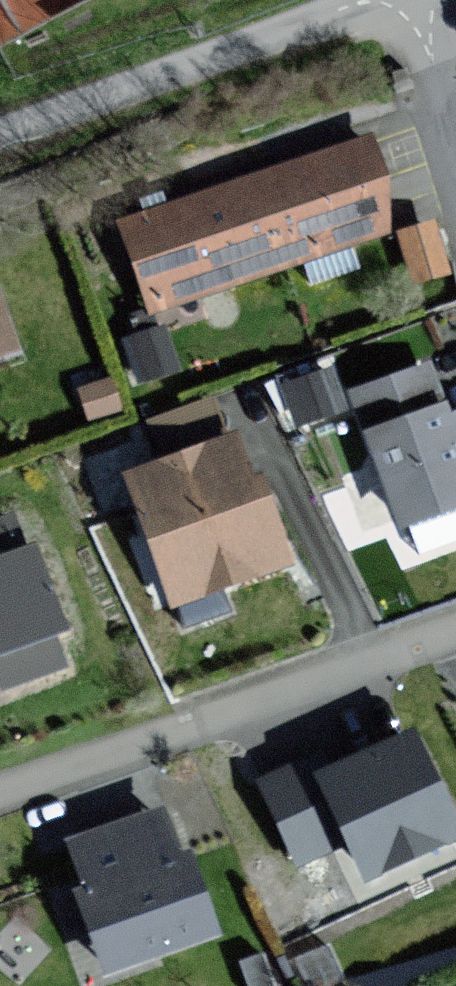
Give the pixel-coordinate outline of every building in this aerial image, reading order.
[(390,229),(358,139),(117,224),(149,314),(390,229)] [(443,276),(429,228),(399,237),(413,285),(443,276)] [(0,290),(0,361),(24,352),(0,290)] [(425,367),(342,397),(391,531),(455,508),(455,411),(443,416),(425,367)] [(298,563),(245,431),(129,477),(182,609),(298,563)] [(16,517),(0,523),(0,665),(1,664),(8,681),(68,658),(58,630),(71,625),(39,541),(27,546),(16,517)] [(455,841),(455,807),(422,730),(336,767),(328,750),(262,778),(300,865),(356,841),(372,878),(455,841)] [(187,852),(171,804),(74,837),(90,884),(79,888),(108,971),(229,930),(201,847),(187,852)]
